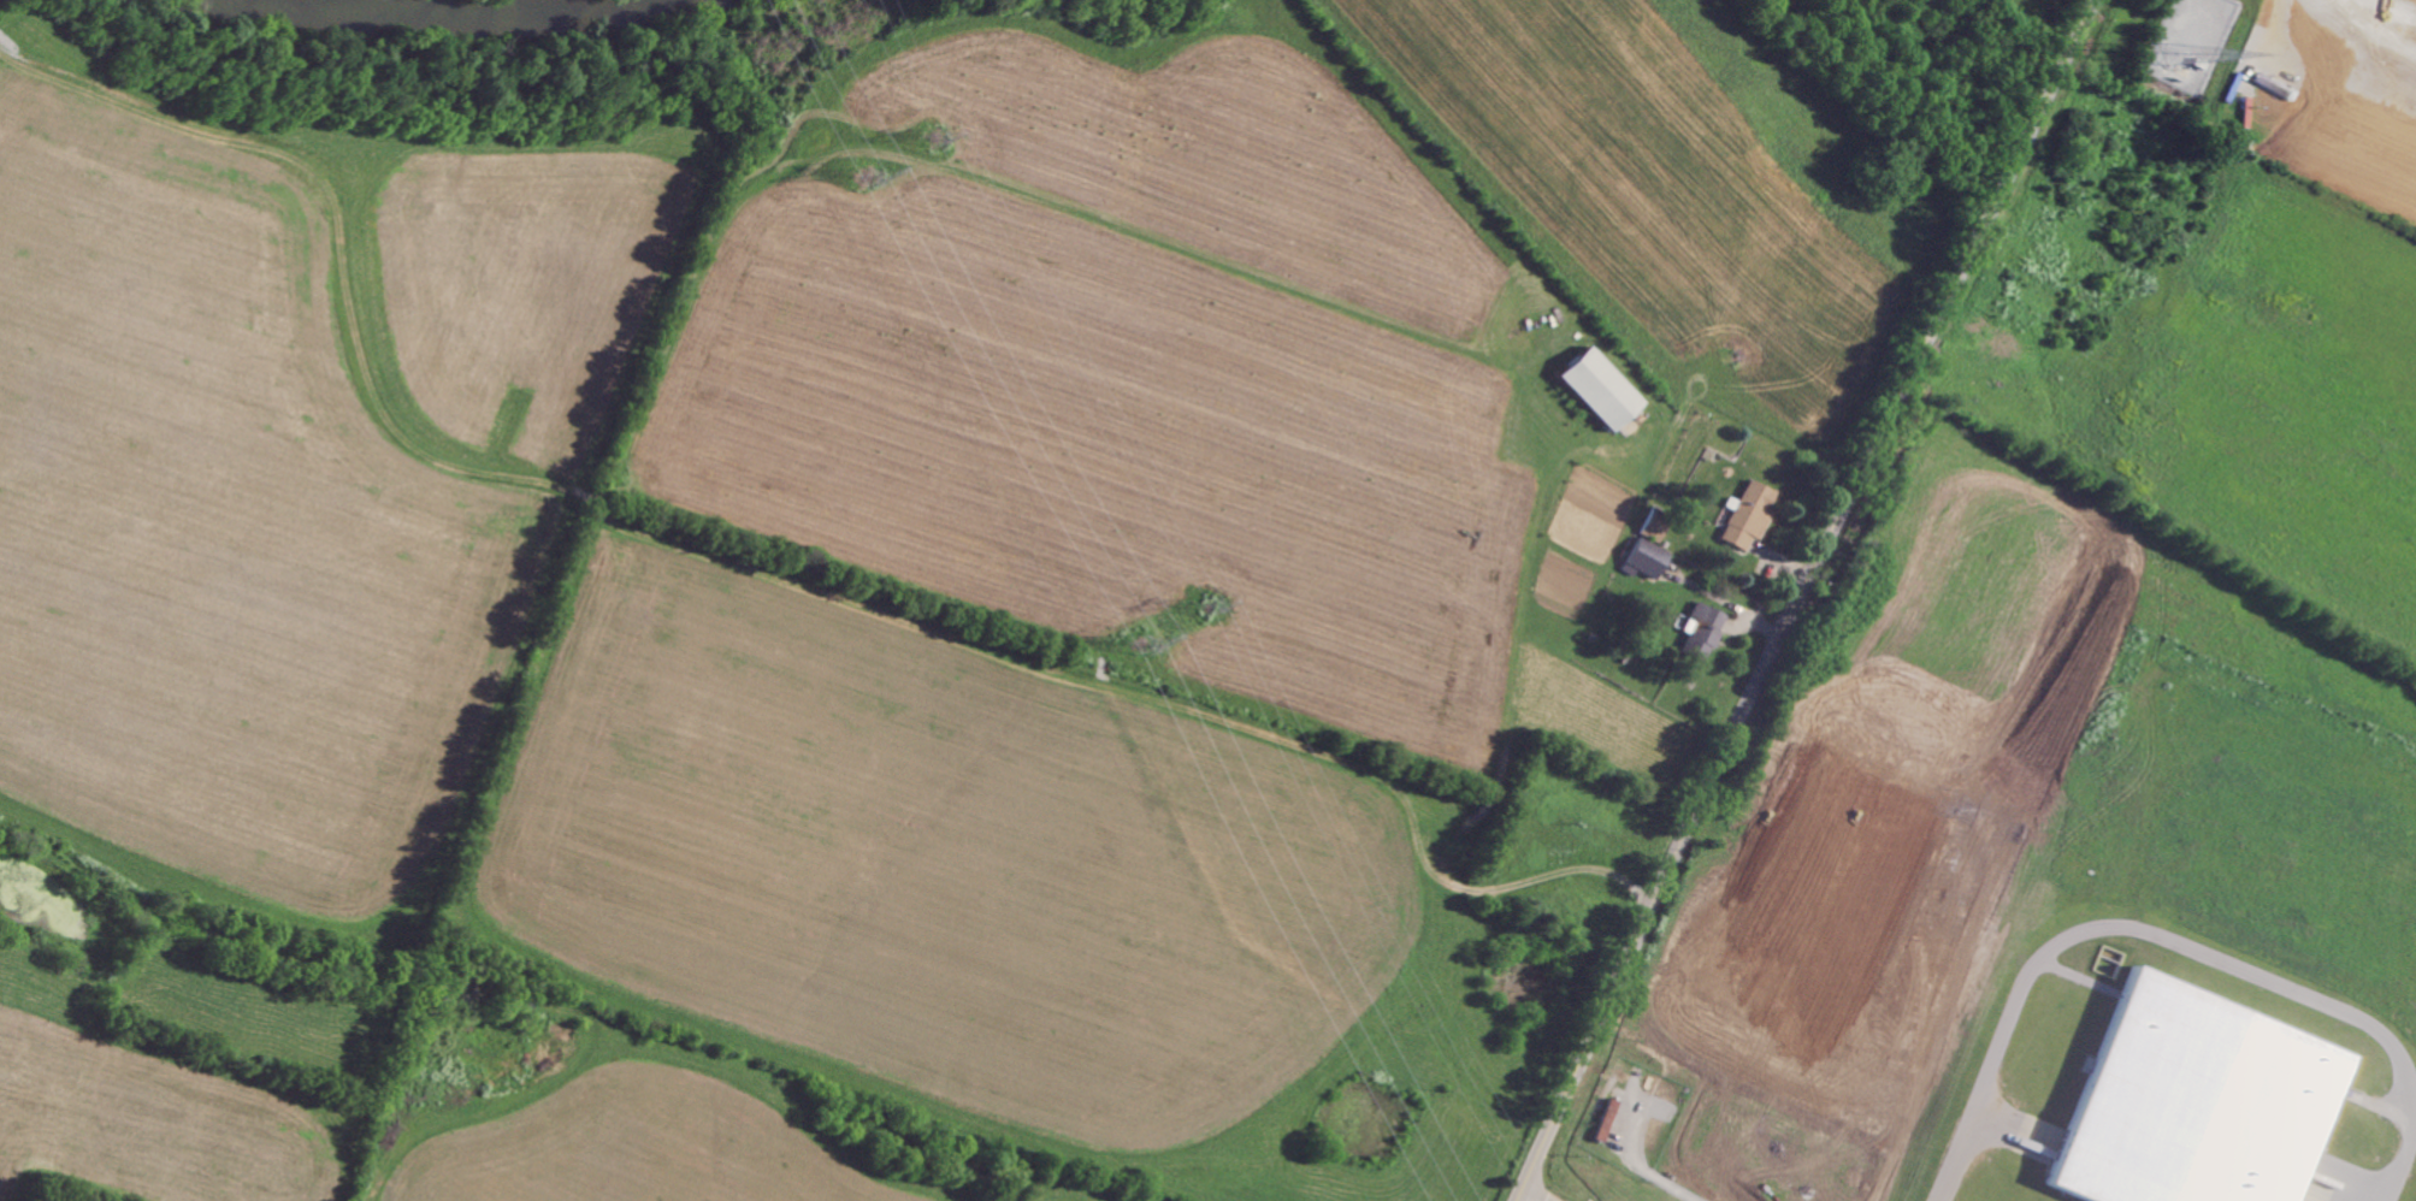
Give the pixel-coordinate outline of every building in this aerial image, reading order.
[(1590,349),(1561,375),(1613,430),(1641,402),(1590,349)] [(1749,483),(1723,538),(1745,549),(1752,538),(1755,539),(1768,514),(1764,511),(1772,493),(1749,483)] [(1652,513),(1642,534),(1658,542),(1668,520),(1652,513)] [(1640,540),(1628,566),(1653,578),(1666,552),(1640,540)] [(1697,603),(1690,617),(1696,621),(1683,651),(1703,662),(1725,616),(1697,603)] [(2040,1185),(2079,1200),(2286,1200),(2346,1054),(2131,965),(2040,1185)]
